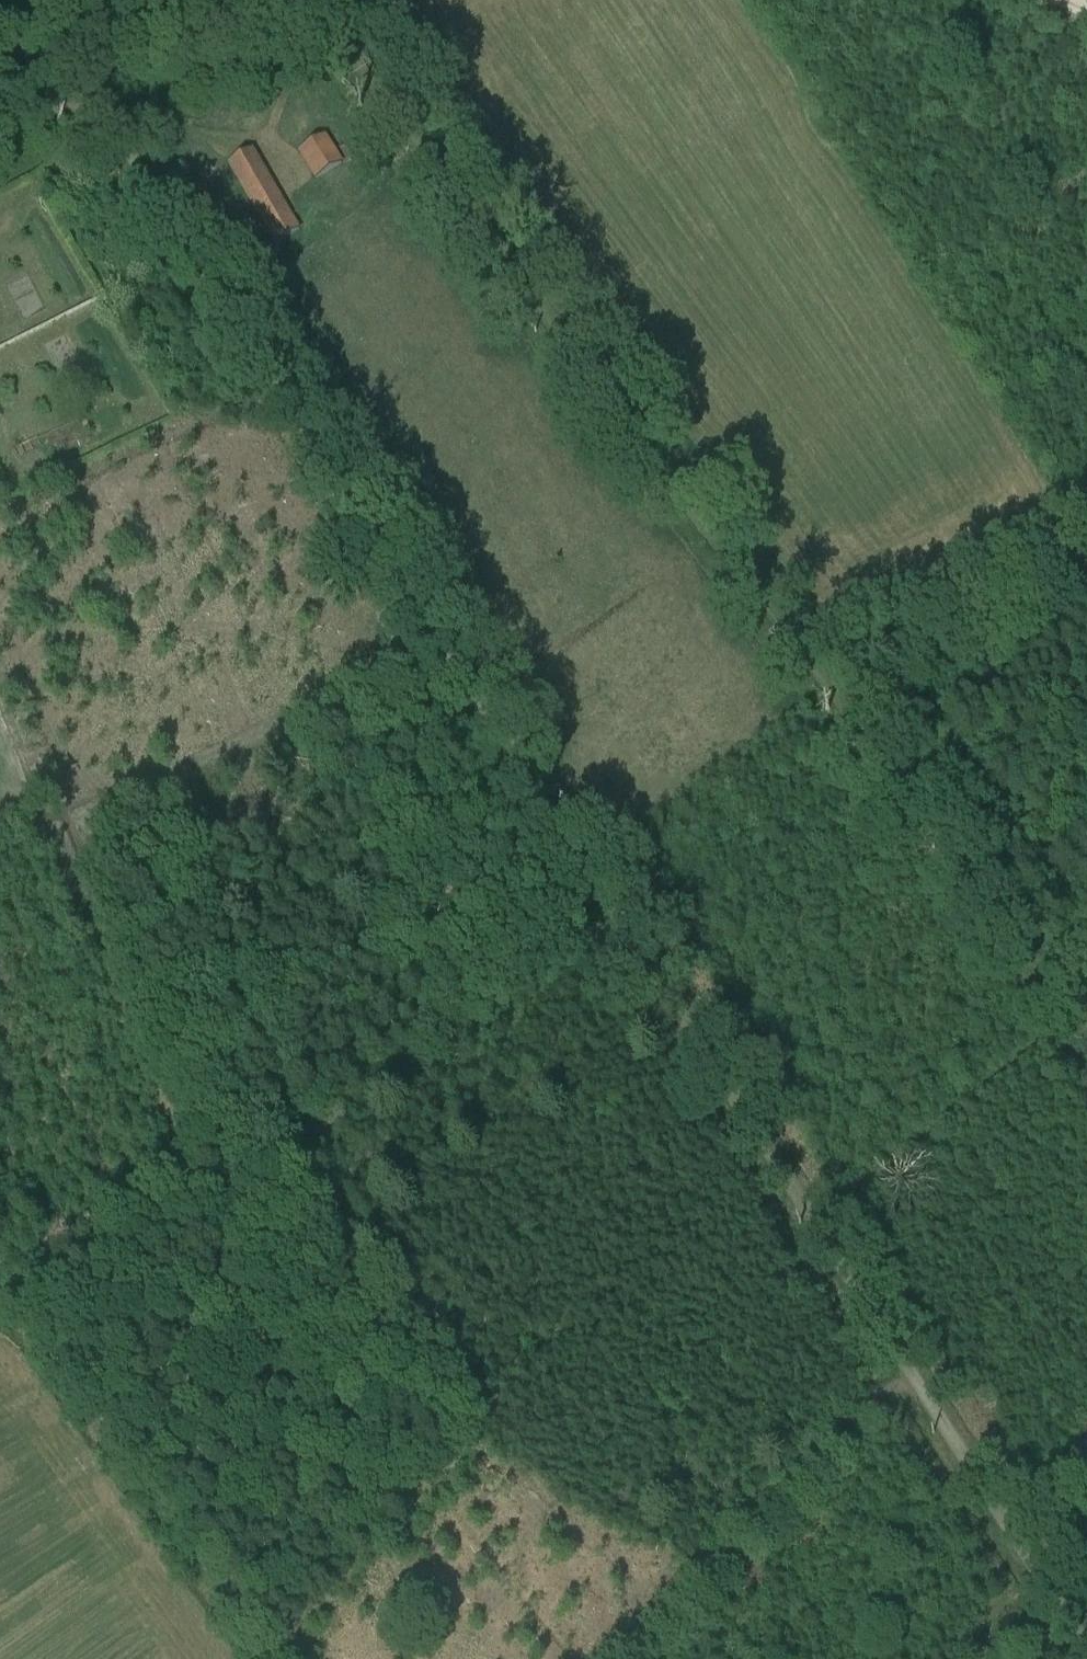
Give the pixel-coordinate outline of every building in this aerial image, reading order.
[(316,179),(341,164),(326,138),(300,153),(316,179)] [(276,244),(299,231),(253,152),(229,165),(276,244)]
